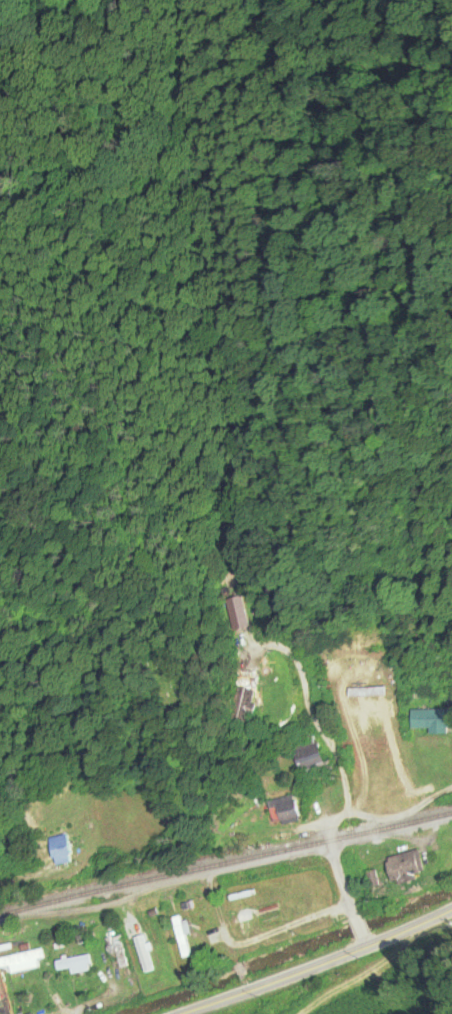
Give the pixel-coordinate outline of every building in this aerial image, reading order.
[(225,600),(231,631),(248,628),(242,596),(225,600)] [(228,719),(246,724),(259,676),(240,672),(228,719)] [(382,683),(382,708),(399,708),(399,683),(382,683)] [(363,706),(341,710),(342,716),(364,713),(363,706)] [(447,734),(447,729),(451,729),(451,710),(410,710),(410,729),(429,729),(429,734),(447,734)] [(330,760),(323,763),(315,740),(293,747),(303,776),(331,766),(330,760)] [(274,800),(280,825),(298,820),(292,795),(274,800)] [(53,865),(71,861),(65,834),(47,838),(53,865)] [(385,857),(389,882),(422,877),(418,851),(385,857)] [(375,886),(372,872),(365,874),(368,888),(375,886)] [(288,917),(274,879),(265,882),(279,920),(288,917)] [(250,885),(260,929),(269,927),(259,883),(250,885)] [(226,893),(242,934),(250,931),(235,890),(226,893)] [(182,916),(171,918),(181,959),(190,957),(185,936),(187,936),(182,916)] [(110,970),(127,967),(121,936),(104,939),(110,970)] [(35,961),(43,959),(41,950),(0,959),(0,969),(1,975),(37,967),(35,961)] [(87,955),(54,962),(56,971),(68,969),(69,975),(91,971),(87,955)]
